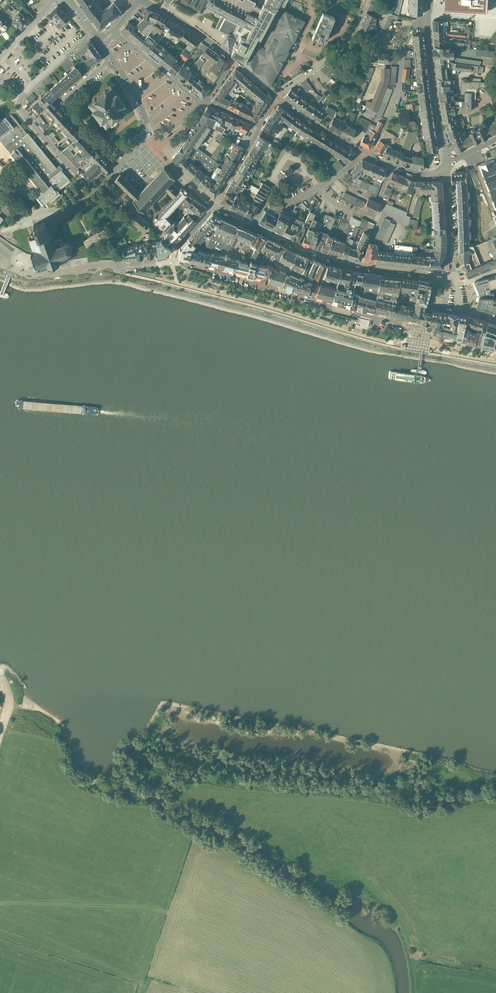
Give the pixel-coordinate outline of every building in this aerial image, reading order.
[(81,4),(80,5),(92,20),(92,19),(99,29),(106,24),(106,25),(110,22),(116,18),(115,17),(122,12),(114,2),(105,8),(104,7),(102,9),(95,0),(78,0),(81,4)] [(196,4),(195,6),(195,7),(202,10),(203,10),(206,4),(207,5),(209,0),(188,0),(196,4)] [(258,6),(262,7),(258,15),(228,0),(209,0),(207,5),(206,5),(211,7),(223,14),(222,16),(215,29),(227,35),(234,38),(238,30),(246,30),(247,27),(250,29),(245,38),(241,36),(238,41),(237,42),(236,41),(233,46),(235,47),(231,53),(243,63),(244,63),(244,62),(245,62),(246,63),(248,58),(247,58),(247,57),(254,43),(258,36),(260,37),(269,20),(275,9),(275,8),(264,2),(265,0),(260,0),(258,6)] [(255,0),(228,0),(258,15),(262,7),(258,6),(254,4),(256,0),(255,0)] [(264,2),(275,8),(275,9),(280,1),(284,3),(286,0),(265,0),(264,2)] [(393,10),(392,14),(394,15),(398,16),(402,0),(396,0),(393,10)] [(487,0),(447,0),(447,6),(486,11),(487,0)] [(378,5),(371,2),(367,9),(375,13),(377,8),(381,10),(383,6),(378,5)] [(23,5),(19,10),(19,11),(24,15),(29,11),(23,5)] [(64,12),(58,5),(48,15),(52,18),(55,15),(57,18),(64,12)] [(386,7),(368,51),(369,51),(379,52),(392,20),(394,15),(392,14),(393,10),(386,7)] [(160,15),(145,9),(144,12),(142,15),(143,15),(142,16),(145,17),(154,24),(156,21),(160,15)] [(275,9),(269,20),(279,25),(266,49),(254,43),(247,57),(247,58),(248,58),(246,63),(245,62),(244,62),(244,63),(254,71),(254,72),(270,86),(277,72),(285,57),(304,21),(286,12),(285,14),(275,9)] [(24,15),(19,11),(13,17),(15,19),(13,20),(14,21),(12,22),(17,27),(18,25),(22,29),(27,24),(29,21),(24,15)] [(69,18),(64,12),(57,18),(60,21),(56,24),(59,27),(69,18)] [(334,17),(323,12),(315,32),(313,38),(323,42),(324,38),(326,35),(327,35),(334,17)] [(377,17),(366,12),(358,29),(369,34),(377,17)] [(167,19),(160,15),(156,21),(161,24),(159,27),(163,29),(165,25),(164,25),(167,19)] [(140,21),(139,23),(135,27),(128,35),(139,44),(149,32),(154,24),(145,17),(140,21)] [(186,30),(167,19),(164,25),(165,25),(163,29),(162,30),(179,40),(180,38),(186,30)] [(438,20),(433,20),(434,30),(444,31),(443,20),(438,20)] [(129,21),(122,29),(128,35),(135,27),(129,21)] [(149,32),(139,44),(148,52),(156,42),(153,40),(155,38),(153,36),(155,32),(156,30),(160,33),(162,30),(163,29),(159,27),(154,24),(149,32)] [(238,30),(234,38),(238,41),(241,36),(245,38),(250,29),(247,27),(246,30),(238,30)] [(198,40),(186,30),(180,38),(188,44),(193,47),(198,40)] [(424,34),(413,35),(414,49),(425,48),(424,34)] [(234,38),(227,35),(226,37),(221,46),(231,53),(235,47),(233,46),(236,41),(237,42),(238,41),(234,38)] [(445,37),(435,37),(435,46),(446,46),(446,42),(446,37),(445,37)] [(90,39),(74,52),(76,54),(77,55),(78,57),(85,52),(94,44),(90,39)] [(168,51),(156,42),(148,52),(160,61),(165,55),(168,51)] [(208,47),(202,43),(198,47),(204,51),(208,47)] [(103,57),(94,44),(85,52),(87,54),(88,53),(91,57),(86,61),(91,66),(103,57)] [(449,46),(435,46),(435,47),(435,49),(434,49),(435,58),(436,58),(436,60),(450,62),(450,56),(455,56),(455,51),(450,51),(449,47),(449,46)] [(219,55),(208,47),(204,51),(202,54),(214,62),(215,61),(219,55)] [(425,48),(414,49),(415,57),(426,56),(425,48)] [(175,58),(168,51),(165,55),(160,61),(168,68),(174,62),(174,63),(175,61),(177,59),(175,58)] [(189,55),(183,51),(182,52),(179,56),(180,56),(183,59),(185,60),(189,55)] [(379,52),(369,51),(369,61),(388,62),(389,53),(379,52)] [(215,61),(224,68),(227,64),(227,61),(219,55),(215,61)] [(426,56),(415,57),(415,67),(427,66),(426,56)] [(200,57),(194,65),(195,66),(192,69),(196,72),(199,69),(199,68),(204,61),(200,57)] [(69,58),(61,65),(65,69),(72,62),(69,58)] [(481,61),(456,58),(455,62),(457,63),(472,65),(479,66),(480,66),(481,61)] [(175,61),(174,63),(174,62),(168,68),(175,74),(184,62),(185,60),(183,59),(180,63),(179,65),(175,61)] [(453,62),(436,60),(437,67),(438,75),(438,78),(449,79),(449,76),(448,67),(450,67),(450,66),(452,66),(453,62)] [(224,68),(215,61),(214,62),(211,66),(220,73),(224,68)] [(184,62),(175,74),(178,76),(185,82),(189,76),(191,74),(189,73),(191,70),(188,68),(189,67),(184,62)] [(337,70),(329,62),(321,68),(329,76),(337,70)] [(472,65),(457,63),(456,69),(472,72),(472,65)] [(211,66),(210,66),(203,75),(207,78),(207,81),(205,83),(210,88),(220,73),(211,66)] [(427,66),(415,67),(416,72),(415,72),(415,77),(417,77),(417,81),(428,81),(427,66)] [(76,67),(49,90),(56,97),(82,74),(76,67)] [(380,80),(371,102),(369,100),(366,106),(377,112),(379,106),(374,104),(383,83),(384,80),(383,80),(384,72),(384,68),(390,69),(390,68),(391,68),(381,67),(380,80)] [(237,79),(242,74),(236,69),(230,76),(236,81),(237,79)] [(373,71),(367,70),(364,77),(368,79),(369,79),(373,71)] [(242,74),(237,79),(245,86),(249,81),(242,74)] [(49,76),(42,82),(46,86),(53,80),(49,76)] [(194,80),(189,76),(185,82),(192,88),(197,82),(194,80)] [(231,91),(233,92),(236,88),(232,85),(236,81),(230,76),(222,86),(228,90),(231,91)] [(364,77),(359,88),(363,90),(368,79),(364,77)] [(205,83),(199,79),(197,82),(192,88),(196,92),(196,93),(202,98),(203,98),(210,88),(205,83)] [(312,88),(306,79),(301,83),(307,92),(312,88)] [(470,81),(469,81),(469,80),(468,89),(479,89),(491,89),(495,88),(495,87),(495,83),(489,82),(481,82),(470,81)] [(243,88),(236,81),(232,85),(236,88),(233,92),(235,93),(236,94),(237,93),(238,93),(239,93),(243,88)] [(243,88),(249,93),(247,95),(252,99),(253,97),(259,89),(249,81),(245,86),(243,88)] [(428,81),(417,81),(418,91),(429,90),(428,81)] [(46,86),(42,82),(38,86),(34,90),(37,94),(46,86)] [(383,83),(374,104),(379,106),(387,87),(388,85),(383,83)] [(115,91),(112,87),(113,87),(112,86),(112,87),(111,87),(111,86),(110,87),(111,87),(107,90),(106,91),(105,90),(104,90),(105,91),(95,99),(95,98),(94,98),(94,99),(93,100),(94,100),(90,103),(89,102),(89,103),(89,104),(88,104),(89,105),(93,109),(93,110),(92,110),(93,111),(101,120),(100,121),(100,122),(101,121),(102,122),(105,125),(104,126),(105,127),(106,126),(106,127),(107,126),(111,123),(112,122),(112,123),(113,123),(112,122),(116,119),(116,120),(118,119),(119,118),(119,117),(122,114),(123,115),(124,115),(123,114),(124,113),(128,110),(128,111),(129,110),(128,109),(129,109),(128,109),(129,109),(129,108),(128,109),(125,105),(125,104),(124,104),(125,104),(124,103),(125,103),(125,102),(124,103),(121,99),(122,99),(120,96),(119,96),(117,93),(117,92),(117,91),(116,92),(115,91)] [(217,94),(223,97),(228,90),(222,86),(217,94)] [(379,106),(377,112),(376,114),(381,117),(392,89),(391,89),(387,87),(379,106)] [(300,95),(291,88),(284,97),(293,104),(300,95)] [(271,99),(259,89),(253,97),(258,100),(255,105),(264,110),(271,99)] [(49,90),(30,107),(34,112),(36,114),(43,108),(51,101),(56,97),(49,90)] [(429,90),(418,91),(419,91),(419,94),(418,94),(419,98),(420,98),(420,102),(419,102),(420,106),(421,106),(421,109),(432,108),(429,90)] [(449,91),(439,91),(441,100),(454,100),(454,90),(450,90),(449,90),(449,91)] [(454,100),(441,100),(444,116),(445,118),(445,121),(454,119),(454,117),(453,114),(456,114),(456,113),(472,110),(472,98),(476,99),(476,92),(468,92),(465,92),(465,101),(454,100)] [(36,96),(32,93),(25,99),(29,103),(36,96)] [(223,97),(217,94),(216,95),(213,99),(213,100),(213,101),(214,102),(227,108),(231,100),(229,99),(223,97)] [(322,97),(317,94),(314,99),(319,102),(322,97)] [(308,102),(300,95),(293,104),(301,111),(308,102)] [(237,99),(233,97),(232,98),(231,100),(227,108),(237,112),(242,103),(236,100),(237,99)] [(64,116),(51,101),(43,108),(55,122),(64,116)] [(308,102),(301,111),(310,116),(316,107),(308,102)] [(247,105),(243,103),(242,103),(237,112),(248,117),(252,110),(247,107),(247,105)] [(264,110),(255,105),(252,110),(248,117),(256,121),(264,110)] [(280,106),(279,105),(270,117),(279,122),(281,120),(289,126),(290,125),(295,118),(280,106)] [(215,109),(208,106),(204,112),(213,117),(214,115),(215,116),(216,115),(219,117),(220,115),(221,111),(215,109)] [(331,122),(337,111),(327,106),(324,112),(321,117),(331,122)] [(377,112),(366,106),(363,111),(374,117),(376,114),(377,112)] [(324,112),(316,107),(310,116),(319,122),(321,117),(324,112)] [(421,109),(420,109),(421,121),(433,119),(432,108),(421,109)] [(337,111),(331,122),(328,128),(335,131),(339,133),(345,121),(339,118),(341,113),(337,111)] [(355,129),(347,125),(348,121),(351,123),(356,114),(349,111),(345,121),(339,133),(351,139),(355,129)] [(213,117),(204,112),(199,120),(206,125),(207,122),(212,125),(212,126),(222,132),(223,131),(225,127),(220,124),(219,124),(220,122),(217,120),(215,119),(215,118),(213,117)] [(225,113),(220,124),(225,127),(226,124),(225,123),(229,115),(225,113)] [(28,133),(27,134),(11,114),(7,118),(6,117),(0,121),(0,140),(3,143),(2,143),(42,192),(51,184),(56,190),(69,179),(61,170),(60,171),(28,133)] [(234,117),(229,115),(225,123),(226,124),(225,127),(223,131),(226,133),(228,129),(227,128),(228,125),(229,123),(231,124),(234,117)] [(48,127),(40,116),(35,119),(44,130),(48,127)] [(64,116),(55,122),(63,129),(71,123),(64,116)] [(239,120),(234,117),(231,124),(229,127),(234,129),(236,126),(240,120),(239,119),(239,120)] [(278,123),(270,117),(263,128),(273,134),(273,133),(274,133),(276,130),(277,131),(279,129),(277,128),(278,126),(277,126),(278,123)] [(371,123),(360,117),(358,122),(368,128),(370,123),(371,123)] [(303,123),(295,118),(290,125),(298,130),(303,123)] [(454,119),(445,121),(448,130),(463,126),(465,125),(463,118),(454,119)] [(433,119),(421,121),(424,138),(425,138),(436,136),(433,119)] [(193,130),(204,137),(211,128),(206,125),(199,120),(193,130)] [(376,126),(370,123),(368,128),(367,128),(367,129),(365,134),(364,135),(360,144),(369,148),(377,134),(383,124),(379,121),(377,125),(376,126)] [(485,128),(489,137),(495,133),(495,121),(495,122),(485,128)] [(249,124),(244,122),(240,128),(239,130),(243,131),(242,133),(244,134),(249,124)] [(368,128),(358,122),(355,129),(365,134),(367,129),(367,128),(368,128)] [(63,129),(63,130),(68,136),(76,129),(75,127),(71,123),(63,129)] [(310,128),(303,123),(298,130),(305,135),(310,128)] [(463,126),(448,130),(451,139),(461,134),(460,130),(464,128),(463,126)] [(484,126),(470,133),(471,135),(475,143),(489,137),(485,128),(484,126)] [(305,135),(304,136),(309,139),(315,131),(310,128),(305,135)] [(403,128),(398,137),(395,141),(403,145),(407,134),(408,131),(403,128)] [(68,136),(66,137),(72,144),(72,143),(82,135),(78,131),(76,129),(68,136)] [(204,137),(193,130),(186,139),(195,146),(197,147),(204,137)] [(393,134),(385,130),(380,140),(388,144),(393,134)] [(327,138),(315,131),(309,139),(322,146),(327,138)] [(410,134),(407,134),(403,145),(408,146),(407,151),(409,152),(414,140),(412,132),(410,131),(410,134)] [(224,136),(219,133),(215,138),(221,141),(223,137),(224,136)] [(398,137),(393,134),(388,144),(392,147),(395,141),(398,137)] [(467,147),(463,139),(461,134),(451,139),(457,152),(467,147)] [(83,151),(79,155),(76,153),(74,155),(78,161),(93,147),(82,135),(74,141),(81,149),(81,150),(82,151),(83,151)] [(463,139),(467,147),(475,143),(471,135),(463,139)] [(58,141),(54,136),(51,139),(50,139),(54,144),(58,141)] [(267,140),(259,136),(254,145),(262,150),(263,151),(268,141),(271,143),(272,142),(268,139),(267,140)] [(436,136),(425,138),(427,151),(438,150),(436,136)] [(341,147),(327,138),(322,146),(322,147),(325,149),(326,148),(336,154),(341,147)] [(195,146),(186,139),(182,145),(191,151),(195,146)] [(388,144),(380,140),(374,151),(382,155),(388,144)] [(268,141),(263,151),(268,154),(273,144),(271,143),(268,141)] [(403,145),(395,141),(392,147),(388,144),(382,155),(400,163),(403,154),(405,150),(401,149),(403,145)] [(221,142),(214,152),(219,156),(226,144),(224,143),(221,142)] [(244,149),(232,142),(231,144),(233,145),(232,148),(233,148),(241,153),(244,149)] [(182,145),(177,151),(185,157),(186,158),(188,159),(188,160),(190,162),(194,164),(196,160),(192,157),(194,153),(182,145)] [(262,150),(254,145),(244,162),(253,167),(256,164),(258,161),(257,160),(262,150)] [(409,152),(407,151),(408,146),(403,145),(401,149),(405,150),(405,151),(405,153),(406,153),(406,155),(405,157),(409,157),(410,153),(409,152)] [(78,161),(74,155),(70,151),(71,150),(68,146),(61,152),(74,165),(77,168),(82,164),(81,163),(78,161)] [(197,147),(195,146),(191,151),(194,153),(199,157),(205,160),(206,161),(213,166),(216,161),(210,157),(197,147)] [(495,225),(495,146),(480,153),(484,161),(473,165),(489,206),(495,225)] [(93,147),(78,161),(81,163),(88,157),(89,158),(96,151),(93,147)] [(354,155),(341,147),(336,154),(336,155),(349,163),(354,155)] [(241,153),(233,148),(230,154),(227,152),(225,155),(228,157),(236,162),(241,153)] [(96,151),(89,158),(94,163),(101,156),(96,151)] [(178,164),(185,157),(177,151),(172,158),(178,164)] [(219,156),(214,152),(210,157),(216,161),(219,156)] [(403,154),(400,163),(411,167),(412,158),(409,157),(405,157),(406,155),(403,154)] [(423,157),(413,155),(412,158),(411,167),(424,169),(423,157)] [(111,167),(101,156),(94,163),(83,174),(89,180),(101,169),(105,173),(111,167)] [(185,157),(178,164),(184,170),(190,162),(188,160),(186,162),(185,161),(186,160),(184,159),(185,157)] [(223,165),(231,170),(236,162),(228,157),(223,165)] [(372,163),(362,159),(349,172),(354,176),(356,177),(357,178),(363,171),(369,174),(372,163)] [(206,161),(205,160),(202,164),(198,168),(205,175),(206,174),(213,166),(206,161)] [(339,161),(330,168),(336,172),(343,166),(339,161)] [(194,164),(190,162),(184,170),(191,177),(198,168),(194,164)] [(253,167),(244,162),(239,170),(248,175),(248,176),(248,175),(251,177),(251,176),(249,174),(253,167)] [(387,169),(372,163),(369,174),(383,179),(387,169)] [(231,170),(223,165),(222,166),(223,167),(222,169),(218,166),(216,168),(215,171),(226,178),(231,170)] [(330,168),(329,167),(328,166),(326,169),(332,175),(336,172),(330,168)] [(175,177),(164,167),(161,170),(157,174),(151,180),(140,192),(127,179),(128,179),(128,178),(128,177),(128,176),(127,176),(126,176),(125,176),(125,177),(124,177),(120,173),(115,179),(134,198),(133,199),(144,210),(149,205),(172,181),(175,177)] [(205,175),(198,168),(191,177),(198,183),(205,175)] [(248,175),(239,170),(233,179),(244,186),(246,183),(247,182),(245,181),(245,182),(244,181),(248,175)] [(215,171),(211,176),(217,179),(223,183),(226,178),(215,171)] [(349,172),(348,171),(344,175),(349,180),(350,181),(353,177),(354,176),(349,172)] [(453,180),(467,179),(466,171),(452,173),(453,180)] [(399,174),(393,172),(389,182),(394,185),(399,174)] [(212,180),(206,174),(205,175),(198,183),(205,190),(210,184),(212,182),(212,181),(212,180)] [(415,181),(399,174),(394,185),(401,187),(401,188),(408,191),(407,195),(411,196),(413,188),(415,181)] [(210,184),(219,190),(223,183),(217,179),(214,184),(212,182),(210,184)] [(244,186),(233,179),(230,184),(238,190),(239,191),(240,189),(242,190),(244,186)] [(467,179),(453,180),(453,182),(456,182),(457,182),(457,188),(468,187),(467,186),(469,185),(469,180),(467,180),(467,179)] [(432,181),(415,181),(413,188),(416,189),(416,192),(431,192),(432,181)] [(442,181),(432,181),(431,192),(431,195),(429,196),(429,200),(431,200),(443,198),(442,181)] [(253,199),(261,202),(270,187),(263,182),(259,189),(256,193),(254,198),(253,199)] [(51,184),(42,192),(37,196),(44,204),(46,202),(58,193),(58,192),(56,190),(51,184)] [(219,190),(210,184),(205,190),(214,197),(219,190)] [(238,190),(230,184),(225,192),(230,195),(231,193),(234,194),(233,196),(235,197),(236,194),(238,190)] [(259,189),(250,184),(247,189),(253,192),(256,193),(259,189)] [(183,187),(153,218),(164,229),(165,229),(171,223),(174,220),(174,219),(168,214),(177,204),(189,192),(183,187)] [(468,187),(457,188),(458,196),(457,196),(458,199),(458,208),(469,208),(468,187)] [(58,193),(46,202),(49,206),(62,196),(58,192),(58,193)] [(189,192),(177,204),(180,207),(182,206),(183,208),(194,197),(189,192)] [(242,197),(236,194),(235,197),(234,198),(228,206),(229,207),(234,209),(242,197)] [(227,199),(226,201),(226,200),(224,204),(228,206),(234,198),(229,196),(227,199)] [(194,197),(183,208),(184,208),(188,211),(189,212),(190,213),(191,213),(193,210),(200,202),(194,197)] [(247,200),(242,197),(234,209),(244,214),(252,201),(248,199),(247,200)] [(311,197),(302,202),(307,207),(308,208),(310,208),(311,205),(312,206),(315,201),(311,197)] [(380,204),(368,198),(363,209),(375,214),(380,204)] [(417,198),(415,204),(414,211),(413,216),(419,217),(421,207),(423,200),(417,198)] [(443,198),(431,200),(432,211),(444,210),(443,198)] [(261,202),(253,199),(252,201),(244,214),(252,217),(261,202)] [(200,202),(193,210),(196,213),(193,215),(193,216),(196,219),(207,208),(200,202)] [(410,217),(406,215),(407,212),(386,203),(384,209),(404,218),(402,225),(408,226),(410,219),(410,217)] [(284,205),(269,205),(265,211),(277,217),(281,210),(284,205)] [(184,208),(174,219),(174,220),(177,222),(188,211),(184,208)] [(469,208),(458,208),(459,217),(458,217),(458,220),(459,220),(459,228),(469,228),(469,208)] [(277,217),(276,218),(277,219),(272,227),(282,232),(291,216),(290,215),(290,214),(281,210),(277,217)] [(444,210),(432,211),(433,228),(445,227),(444,210)] [(177,222),(174,220),(171,223),(165,229),(168,232),(162,238),(171,245),(172,245),(175,241),(176,241),(179,238),(180,237),(179,237),(180,236),(181,235),(182,234),(183,234),(185,231),(186,231),(186,230),(189,227),(190,227),(189,226),(192,224),(193,223),(196,220),(196,219),(193,216),(190,213),(189,212),(188,211),(177,222)] [(265,211),(260,219),(259,220),(260,221),(272,227),(277,219),(276,218),(277,217),(265,211)] [(149,222),(138,213),(135,217),(132,221),(143,230),(149,222)] [(207,219),(216,226),(220,217),(213,213),(207,219)] [(335,218),(327,214),(323,223),(320,229),(323,231),(322,231),(328,233),(329,231),(335,218)] [(135,217),(131,215),(126,221),(130,224),(132,221),(135,217)] [(298,219),(291,215),(291,216),(282,232),(289,236),(290,236),(294,227),(296,229),(299,224),(301,220),(300,220),(301,218),(299,217),(298,219)] [(301,228),(296,239),(302,241),(309,225),(313,218),(313,216),(311,215),(309,219),(307,223),(305,223),(306,221),(308,218),(308,217),(307,217),(304,222),(301,228)] [(216,226),(215,228),(231,236),(237,224),(220,217),(216,226)] [(361,221),(353,217),(350,223),(356,225),(359,227),(359,225),(361,222),(361,221)] [(309,225),(302,241),(308,244),(314,229),(310,227),(311,226),(312,227),(313,226),(316,219),(313,218),(309,225)] [(385,218),(382,226),(387,228),(390,222),(391,220),(385,218)] [(216,226),(207,219),(201,225),(207,232),(211,228),(214,230),(215,228),(216,226)] [(412,219),(410,219),(408,226),(417,228),(418,221),(412,219)] [(39,222),(33,224),(37,235),(30,237),(29,237),(29,238),(30,238),(31,243),(30,243),(31,244),(32,243),(33,247),(32,248),(32,249),(33,248),(35,253),(32,254),(32,253),(31,253),(35,266),(34,266),(34,267),(35,268),(35,269),(35,270),(36,270),(37,270),(38,270),(39,270),(40,270),(40,269),(41,269),(41,268),(41,269),(48,266),(49,267),(50,266),(49,266),(53,264),(55,264),(59,262),(59,263),(60,263),(59,262),(68,259),(68,258),(68,256),(67,254),(67,253),(71,251),(72,248),(72,247),(71,244),(70,243),(71,243),(70,242),(69,243),(67,242),(63,242),(62,242),(63,241),(62,239),(60,238),(60,237),(52,241),(50,237),(52,236),(52,235),(50,236),(45,220),(39,222)] [(117,221),(110,225),(113,230),(120,226),(117,221)] [(314,229),(308,244),(314,246),(317,237),(319,230),(320,229),(323,223),(318,221),(315,227),(314,229)] [(387,228),(381,241),(386,244),(395,224),(390,222),(387,228)] [(231,236),(230,238),(230,239),(228,244),(225,242),(223,246),(228,249),(230,245),(232,245),(238,236),(239,235),(243,227),(237,224),(231,236)] [(296,229),(294,227),(290,236),(296,239),(301,228),(299,227),(300,225),(299,224),(296,229)] [(207,232),(201,225),(189,237),(195,243),(197,245),(203,238),(208,233),(207,232)] [(382,226),(376,240),(381,241),(387,228),(382,226)] [(405,226),(399,239),(404,241),(410,228),(405,226)] [(481,235),(481,238),(483,242),(488,240),(495,237),(495,227),(495,226),(481,235)] [(257,233),(243,227),(239,235),(241,236),(239,240),(239,241),(239,242),(241,243),(242,242),(243,241),(243,240),(248,242),(250,243),(257,233)] [(104,228),(98,231),(97,230),(88,236),(88,237),(83,240),(87,246),(92,243),(93,245),(103,240),(102,239),(108,235),(104,228)] [(231,236),(215,228),(211,236),(208,243),(207,245),(206,243),(206,247),(212,249),(213,246),(220,250),(223,246),(225,242),(228,244),(230,239),(230,238),(231,236)] [(469,228),(459,228),(459,237),(459,239),(460,252),(470,247),(469,228)] [(164,229),(158,236),(161,238),(162,238),(168,232),(165,229),(164,229)] [(319,230),(317,237),(314,246),(320,248),(323,241),(324,242),(328,233),(322,231),(319,230)] [(328,233),(324,242),(323,241),(320,248),(327,250),(333,237),(331,236),(332,232),(329,231),(328,233)] [(359,241),(354,257),(360,259),(364,245),(370,234),(364,231),(359,241)] [(446,232),(435,233),(435,248),(446,248),(446,232)] [(208,233),(203,238),(204,240),(203,241),(206,243),(207,245),(208,243),(211,236),(208,233)] [(263,237),(257,233),(250,243),(252,244),(255,246),(255,247),(256,248),(263,237)] [(195,243),(189,237),(180,246),(177,255),(186,258),(188,258),(191,249),(190,248),(195,243)] [(256,248),(259,250),(263,246),(267,238),(263,237),(256,248)] [(342,254),(346,242),(333,237),(327,250),(342,254)] [(348,241),(346,241),(346,242),(342,254),(347,256),(353,239),(354,239),(351,238),(349,237),(348,241)] [(162,238),(161,238),(161,239),(160,240),(156,241),(157,254),(168,253),(170,247),(169,247),(171,245),(162,238)] [(280,244),(273,241),(267,238),(263,246),(267,248),(267,249),(267,251),(271,252),(272,250),(275,252),(280,244)] [(353,239),(347,256),(354,257),(359,241),(354,239),(353,239)] [(483,242),(470,247),(477,265),(495,257),(488,240),(483,242)] [(124,257),(157,254),(156,241),(134,243),(123,248),(124,257)] [(245,243),(241,249),(245,251),(250,243),(248,242),(248,243),(247,243),(246,244),(246,243),(245,243)] [(377,244),(369,242),(367,248),(364,260),(375,261),(377,250),(378,246),(376,246),(377,244)] [(250,243),(245,251),(243,254),(246,255),(251,246),(252,244),(250,243)] [(275,252),(273,254),(272,255),(273,256),(274,255),(277,257),(278,258),(285,247),(280,244),(275,252)] [(413,246),(395,244),(394,252),(412,254),(413,246)] [(419,266),(421,255),(415,255),(416,252),(417,252),(418,247),(413,246),(412,254),(410,265),(419,266)] [(285,247),(278,258),(279,258),(285,261),(291,250),(285,247)] [(470,247),(460,252),(460,261),(465,261),(465,262),(465,263),(464,263),(464,264),(464,265),(464,266),(464,267),(465,267),(466,268),(467,268),(468,268),(468,269),(477,265),(470,247)] [(421,255),(419,266),(428,267),(430,255),(430,248),(426,248),(425,253),(426,253),(426,256),(421,255)] [(446,248),(435,248),(435,255),(430,255),(428,267),(443,267),(445,255),(444,255),(446,248)] [(205,251),(198,249),(198,251),(191,249),(188,258),(202,262),(205,251)] [(212,252),(206,250),(205,251),(202,262),(208,264),(209,262),(212,252)] [(291,250),(285,261),(290,264),(296,253),(291,250)] [(394,252),(377,250),(375,261),(393,263),(394,252)] [(227,254),(225,253),(225,255),(212,251),(212,252),(209,262),(235,269),(239,259),(227,256),(227,254)] [(412,254),(394,252),(393,263),(410,265),(412,254)] [(293,265),(292,268),(301,272),(302,270),(308,258),(296,253),(290,264),(293,265)] [(467,269),(470,276),(495,265),(495,257),(477,265),(468,269),(467,269)] [(314,259),(308,258),(302,270),(301,272),(300,276),(304,277),(306,272),(308,272),(314,259)] [(248,261),(239,259),(235,269),(247,273),(246,274),(253,276),(253,274),(261,277),(264,270),(266,266),(267,264),(260,263),(259,264),(258,263),(258,264),(252,262),(252,260),(251,260),(250,260),(249,263),(247,262),(248,261)] [(319,261),(314,259),(308,272),(313,275),(319,261)] [(327,264),(319,261),(313,275),(317,277),(322,279),(327,264)] [(266,266),(264,270),(261,277),(260,278),(265,280),(266,279),(267,280),(267,279),(274,267),(274,266),(272,265),(270,266),(270,264),(269,263),(267,264),(266,266)] [(322,279),(321,280),(329,282),(330,275),(333,276),(339,278),(342,268),(333,266),(327,264),(322,279)] [(287,271),(274,267),(267,279),(274,282),(281,284),(285,274),(287,271)] [(301,272),(292,268),(290,272),(287,271),(285,274),(281,284),(294,289),(295,288),(300,276),(301,272)] [(339,279),(338,281),(341,282),(348,284),(349,280),(352,270),(342,268),(339,278),(339,279)] [(357,271),(352,270),(349,280),(348,284),(347,286),(351,286),(354,287),(355,280),(357,271)] [(363,272),(357,271),(355,280),(361,282),(363,272)] [(375,274),(364,272),(360,286),(378,290),(381,275),(375,274)] [(402,277),(381,275),(378,290),(397,294),(399,288),(402,277)] [(304,277),(300,276),(295,288),(300,290),(301,289),(304,281),(304,280),(303,280),(304,277)] [(418,279),(402,277),(399,288),(402,289),(406,289),(406,290),(408,290),(415,291),(415,292),(418,279)] [(489,278),(475,281),(479,290),(480,295),(495,295),(494,291),(494,289),(494,288),(492,288),(491,288),(489,278)] [(430,282),(418,279),(415,292),(414,295),(413,299),(416,300),(425,302),(430,282)] [(312,281),(307,280),(307,281),(304,280),(304,281),(301,289),(308,292),(312,281)] [(312,281),(308,292),(315,294),(319,284),(315,282),(312,281)] [(336,287),(320,283),(320,284),(319,284),(315,294),(333,298),(336,288),(336,287)] [(378,290),(360,286),(359,293),(357,304),(367,307),(373,308),(378,290)] [(346,290),(336,288),(333,298),(350,302),(351,298),(353,292),(350,292),(346,291),(346,290)] [(397,294),(378,290),(373,308),(392,313),(396,301),(396,298),(397,294)] [(356,292),(353,291),(353,292),(351,298),(350,302),(350,304),(356,306),(357,304),(359,293),(356,292)] [(480,295),(478,305),(495,310),(495,297),(495,298),(495,295),(480,295)] [(400,299),(396,298),(396,301),(392,313),(408,317),(411,304),(411,303),(407,302),(407,304),(403,303),(403,300),(400,299)] [(425,302),(416,300),(415,305),(411,304),(408,317),(421,320),(423,310),(425,302)] [(429,311),(423,310),(421,320),(426,322),(428,322),(431,312),(429,311)] [(438,311),(431,310),(431,312),(428,322),(435,324),(438,311)] [(447,312),(438,311),(435,324),(433,328),(433,331),(441,333),(447,312)] [(459,314),(447,312),(441,333),(455,337),(459,314)] [(459,314),(455,337),(461,339),(464,325),(467,315),(459,314)] [(467,315),(464,325),(470,327),(471,323),(479,325),(478,328),(482,329),(485,320),(476,317),(467,315)] [(485,320),(482,329),(479,343),(495,347),(495,342),(495,337),(495,336),(495,331),(495,324),(491,322),(485,320)] [(479,343),(482,329),(478,328),(477,332),(469,330),(470,327),(464,325),(461,339),(470,341),(479,343)]
